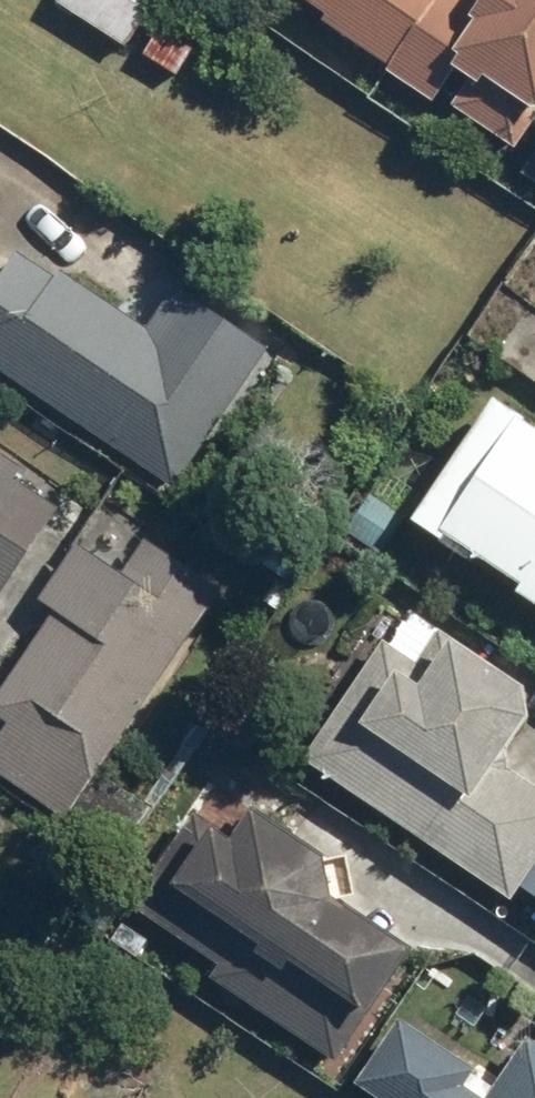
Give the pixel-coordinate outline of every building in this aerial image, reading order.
[(137,45),(167,0),(69,0),(137,45)] [(330,13),(325,21),(394,67),(391,72),(439,103),(460,72),(534,121),(534,0),(481,0),(480,0),(311,0),(330,13)] [(173,24),(153,54),(186,76),(206,45),(173,24)] [(525,170),(534,177),(534,157),(525,170)] [(0,287),(0,366),(179,485),(272,346),(182,286),(153,330),(28,246),(0,287)] [(408,524),(466,563),(470,557),(534,601),(534,430),(492,401),(408,524)] [(7,597),(66,507),(28,482),(36,469),(0,445),(0,592),(7,597)] [(379,492),(350,530),(382,554),(411,516),(379,492)] [(0,740),(0,767),(71,816),(229,587),(153,535),(126,573),(83,544),(46,598),(62,609),(0,700),(0,710),(14,719),(0,740)] [(306,758),(509,898),(534,861),(534,782),(503,759),(533,716),(527,683),(448,627),(422,664),(388,641),(306,758)] [(192,814),(133,901),(221,960),(210,976),(337,1061),(410,952),(329,898),(320,859),(249,811),(230,839),(192,814)] [(523,885),(534,893),(534,868),(523,885)] [(355,1081),(379,1097),(534,1097),(534,1037),(531,1034),(505,1072),(484,1058),(476,1069),(399,1016),(355,1081)]
